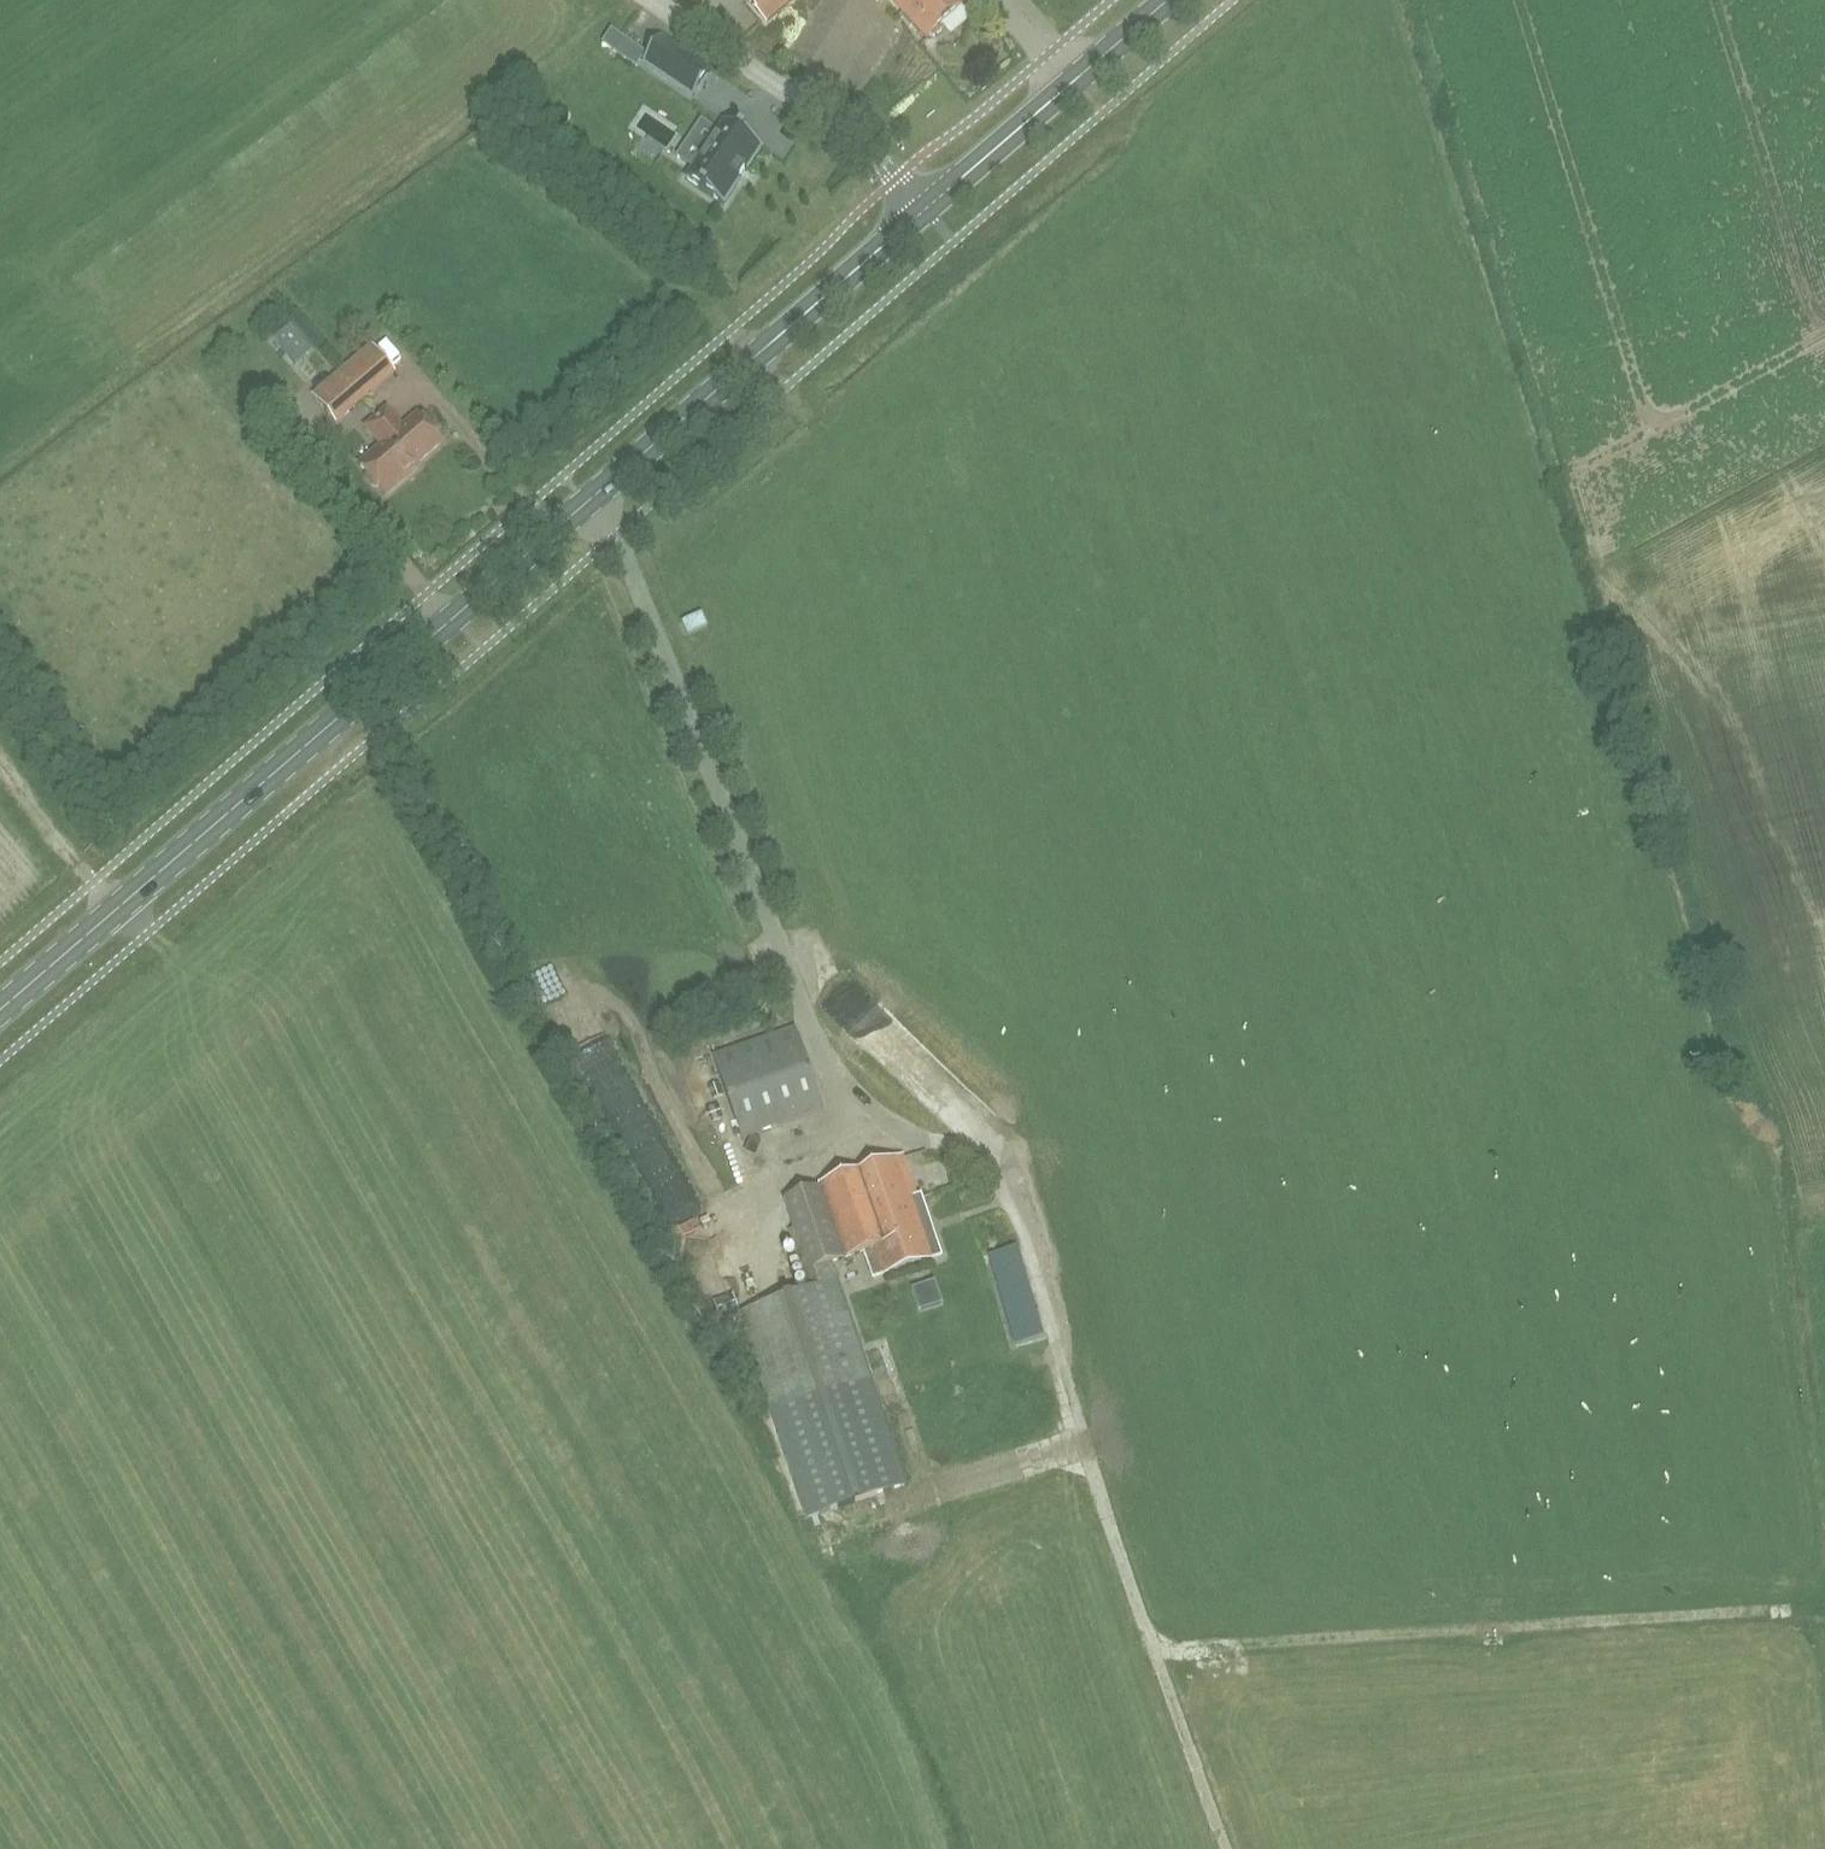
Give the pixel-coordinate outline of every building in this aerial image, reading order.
[(767,22),(792,0),(747,0),(767,22)] [(964,0),(892,0),(920,32),(926,39),(929,36),(934,38),(943,30),(942,25),(967,3),(964,0)] [(674,82),(692,95),(694,96),(695,94),(709,73),(710,72),(690,58),(662,39),(645,63),(674,82)] [(718,132),(694,168),(687,178),(702,189),(701,190),(707,194),(708,192),(723,203),(761,147),(745,136),(746,135),(741,131),(740,133),(725,122),(718,132)] [(301,366),(317,351),(295,327),(278,342),(301,366)] [(314,397),(336,423),(393,373),(371,348),(314,397)] [(441,443),(418,416),(402,429),(386,411),(367,428),(382,446),(360,466),(385,496),(418,467),(416,465),(441,443)] [(686,636),(705,628),(699,614),(680,621),(686,636)] [(882,1056),(909,1029),(856,978),(830,1005),(882,1056)] [(741,1139),(823,1110),(794,1029),(712,1058),(741,1139)] [(739,1316),(774,1419),(807,1517),(904,1484),(829,1265),(864,1253),(873,1279),(940,1256),(920,1197),(914,1200),(901,1161),(784,1200),(795,1231),(789,1233),(809,1292),(739,1316)] [(1023,1252),(1002,1258),(1014,1302),(1035,1296),(1023,1252)] [(920,1288),(926,1309),(946,1302),(940,1282),(920,1288)]
